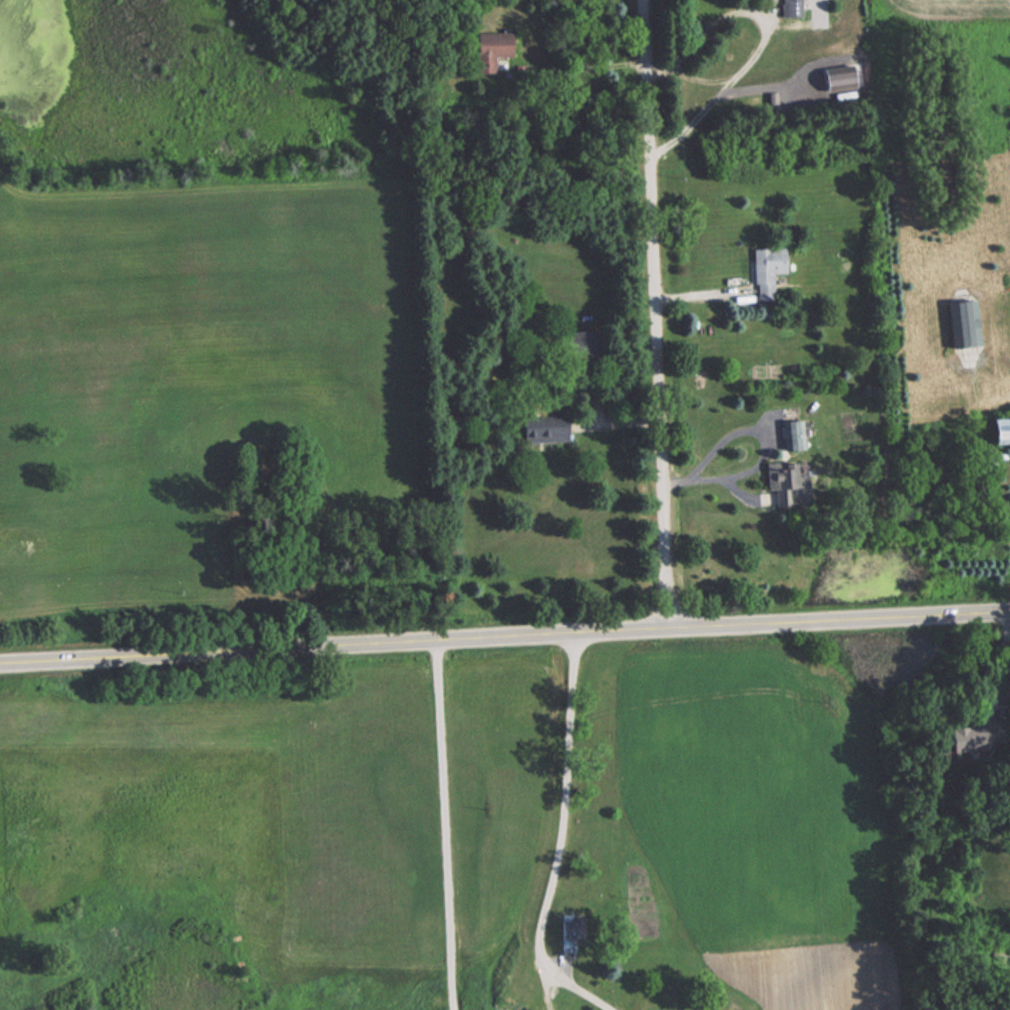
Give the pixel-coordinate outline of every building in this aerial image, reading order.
[(775,17),(796,16),(796,0),(774,0),(775,17)] [(507,58),(507,32),(476,32),(476,74),(496,74),(496,58),(507,58)] [(785,273),(784,247),(751,248),(752,299),(772,299),(771,273),(785,273)] [(943,300),(950,346),(977,342),(971,297),(943,300)] [(566,413),(518,417),(520,444),(568,440),(566,413)] [(988,418),(989,443),(1009,442),(1009,417),(988,418)] [(781,449),(802,448),(801,420),(780,420),(781,449)] [(763,462),(764,489),(771,489),(772,504),(791,504),(791,495),(804,495),(803,461),(763,462)] [(556,939),(572,943),(577,917),(561,913),(556,939)]
